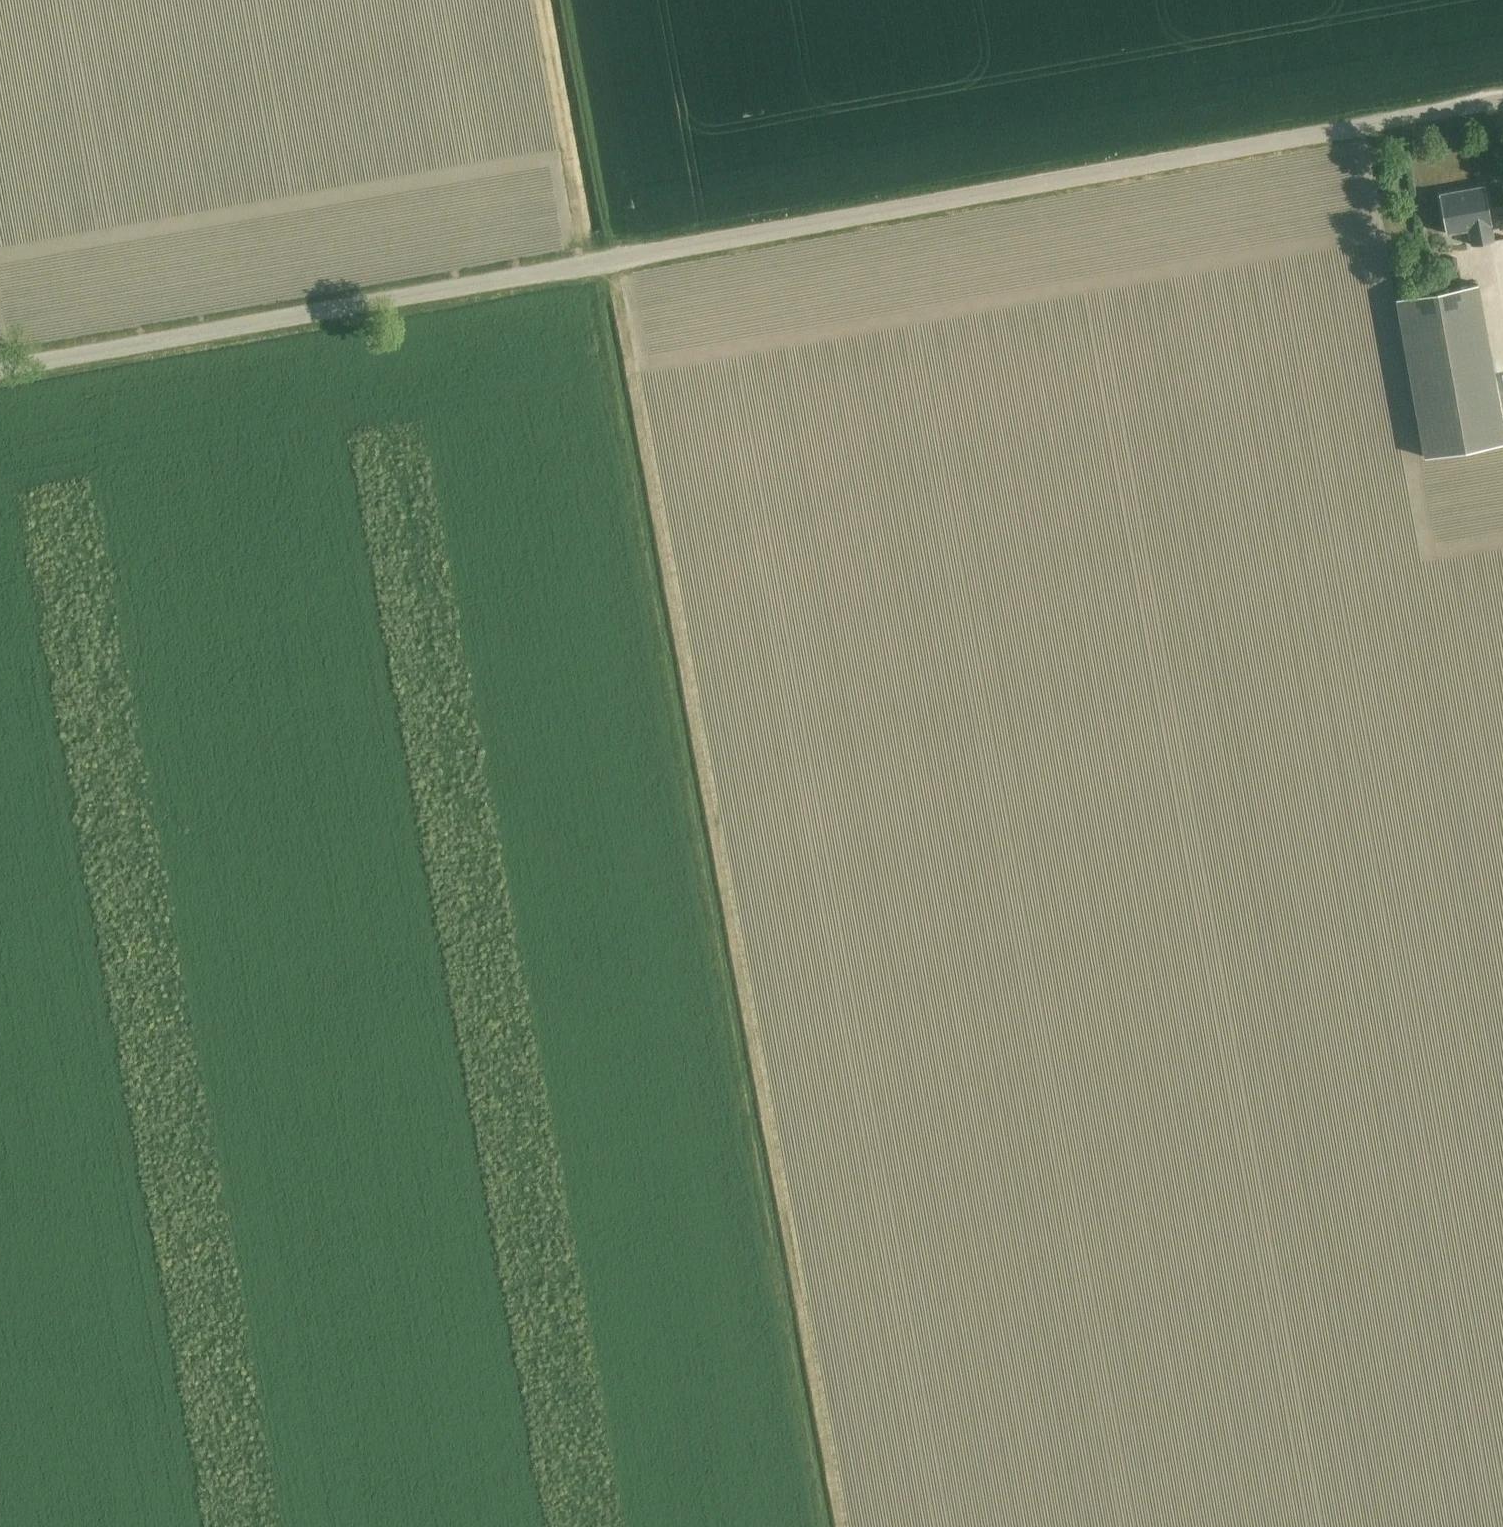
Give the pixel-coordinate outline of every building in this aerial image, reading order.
[(1486,186),(1440,195),(1447,234),(1470,229),(1473,245),(1494,241),(1491,225),(1493,225),(1486,186)] [(1397,298),(1425,457),(1502,443),(1502,423),(1478,284),(1397,298)]
